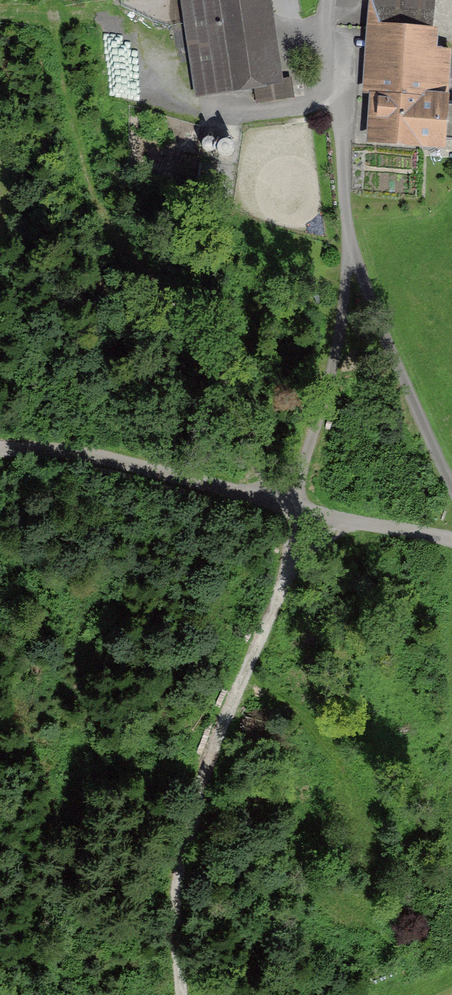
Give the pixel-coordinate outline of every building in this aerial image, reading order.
[(195,94),(283,81),(270,0),(181,0),(195,94)] [(438,27),(433,26),(435,0),(368,0),(361,92),(368,93),(364,144),(444,151),(451,57),(451,49),(436,48),(438,27)]
